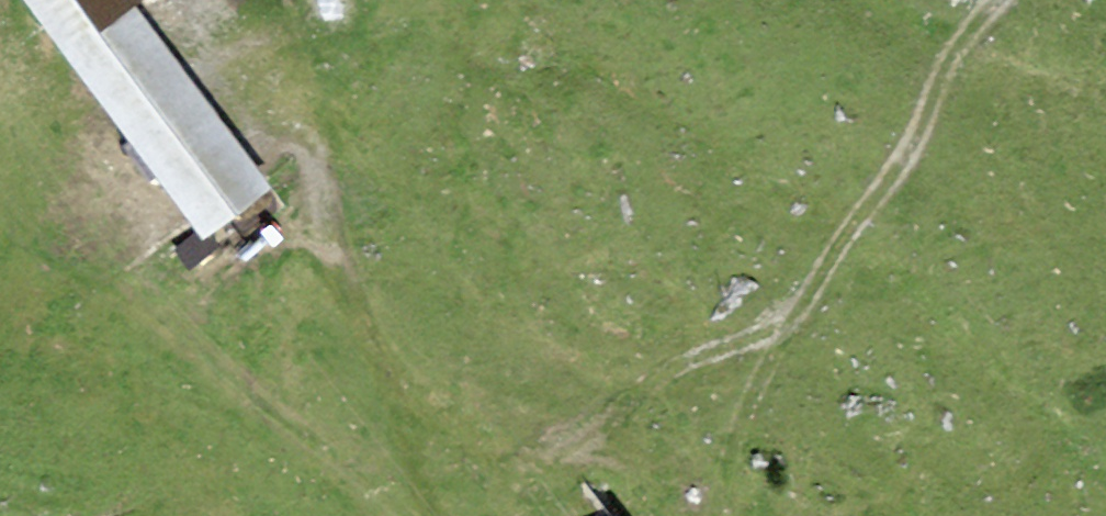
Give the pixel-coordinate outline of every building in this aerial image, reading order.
[(200,231),(270,178),(137,3),(141,0),(24,0),(200,231)]
